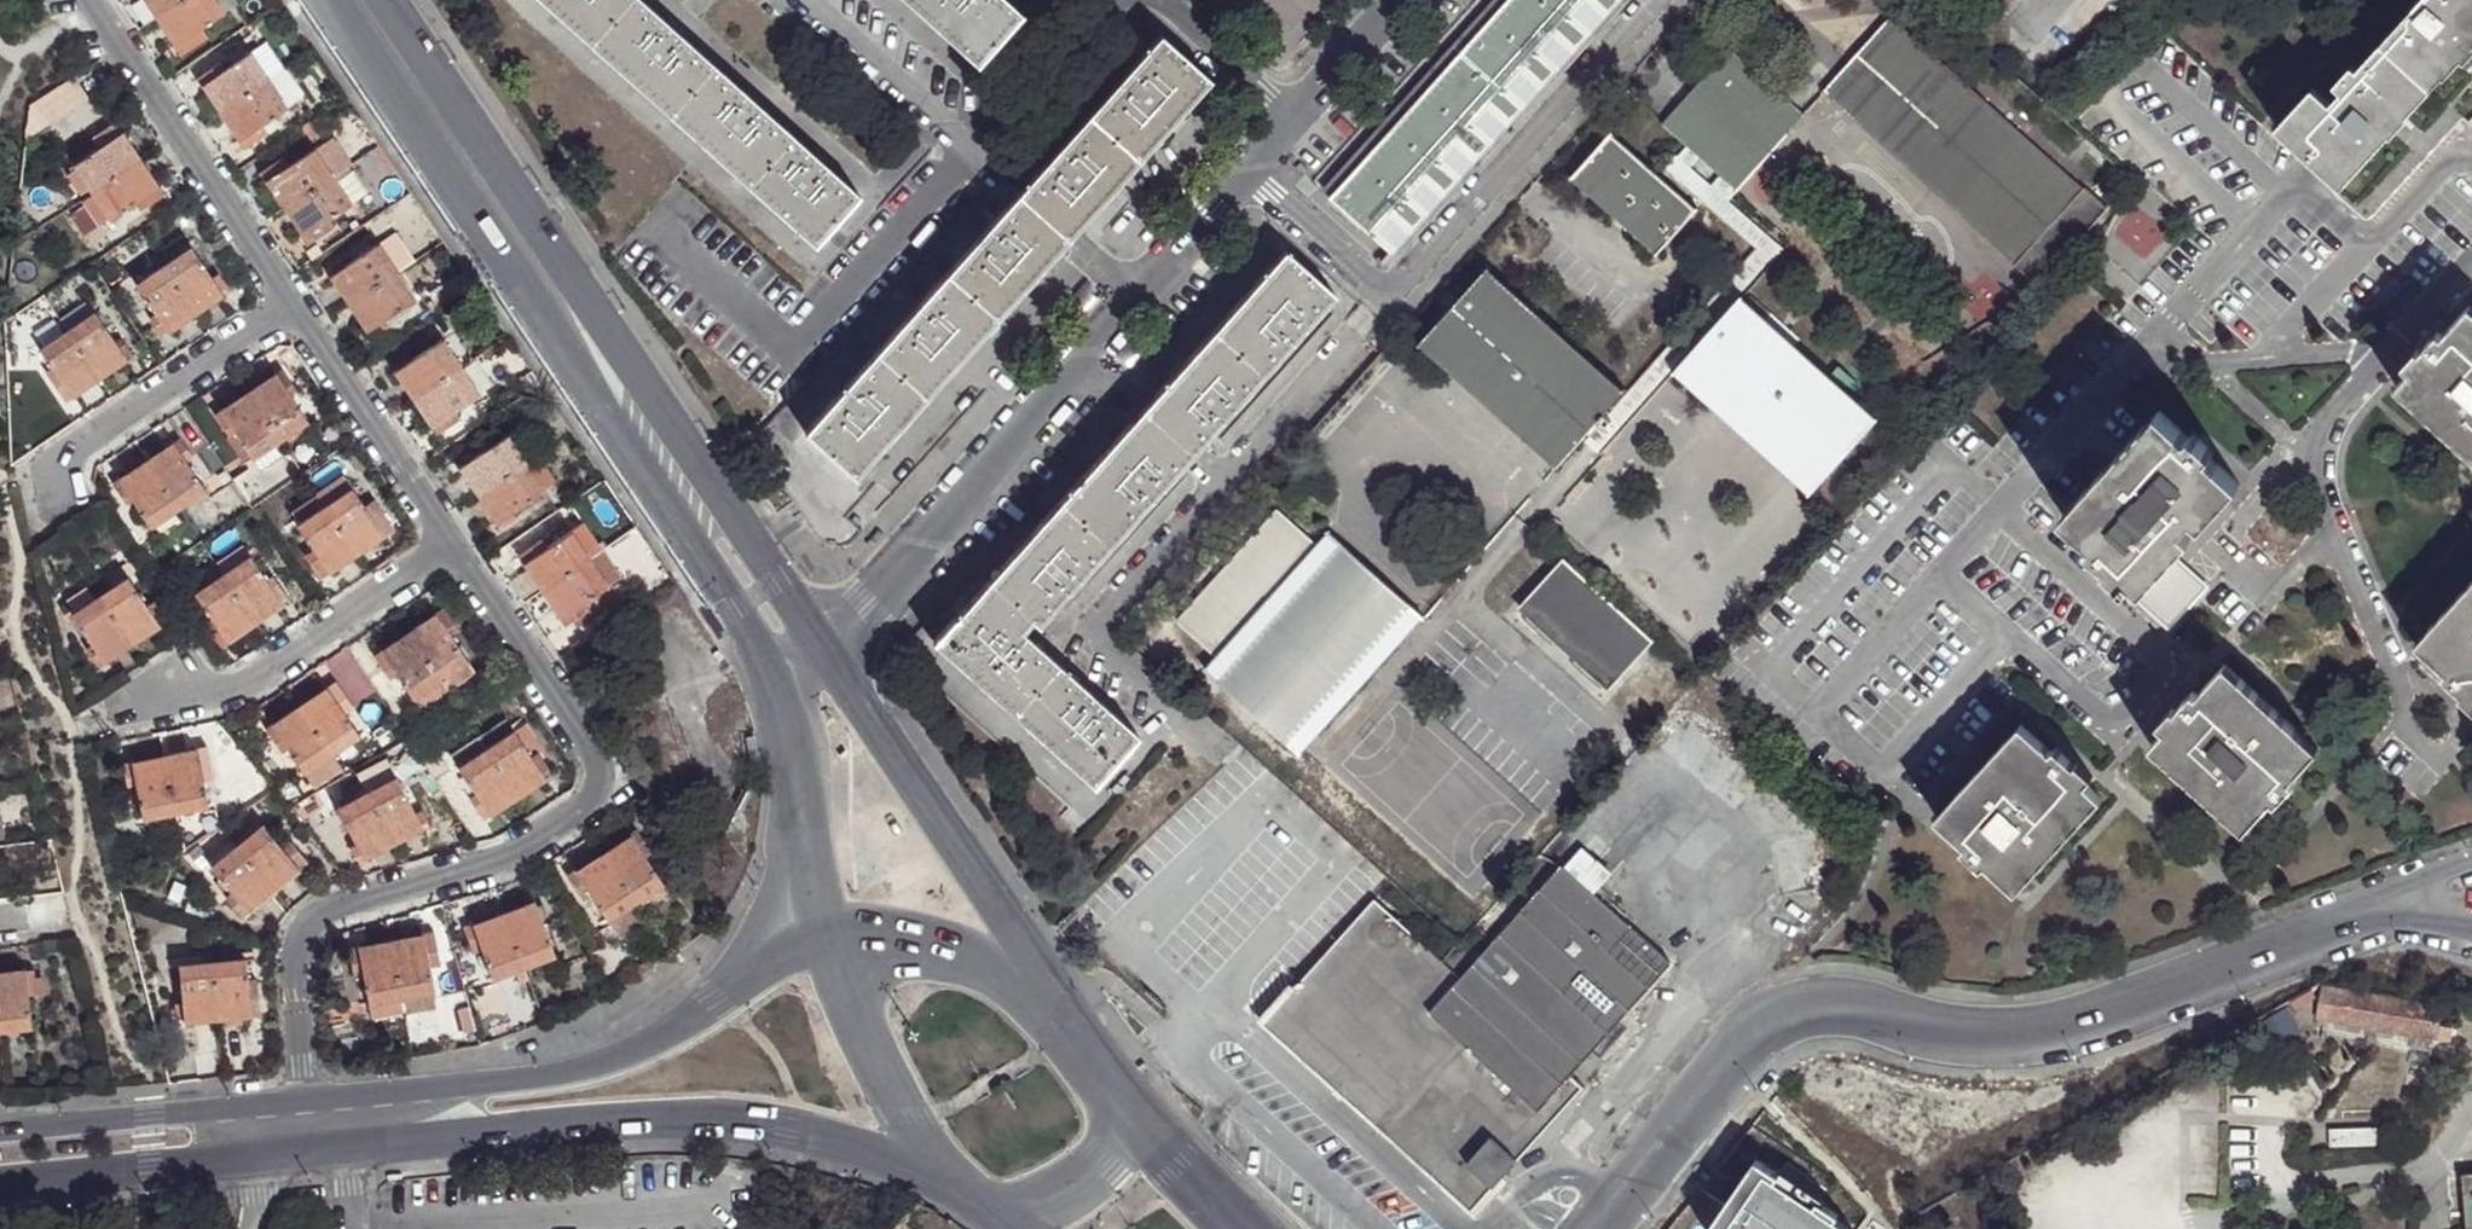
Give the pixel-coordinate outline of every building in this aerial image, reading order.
[(185,0),(147,0),(159,18),(185,0)] [(213,0),(185,0),(159,18),(177,44),(223,15),(213,0)] [(223,15),(237,5),(234,0),(213,0),(223,15)] [(596,49),(641,0),(541,0),(596,49)] [(677,121),(722,70),(643,0),(641,0),(596,49),(677,121)] [(975,61),(1020,12),(1006,0),(907,0),(975,61)] [(1325,189),(1331,194),(1502,0),(1491,0),(1325,189)] [(1331,194),(1393,248),(1611,0),(1502,0),(1331,194)] [(1393,248),(1399,254),(1621,0),(1611,0),(1393,248)] [(2432,90),(2460,59),(2463,62),(2471,52),(2471,0),(2426,0),(2384,47),(2432,90)] [(2077,180),(2007,116),(1890,16),(1893,12),(1890,9),(1819,86),(1822,88),(1825,85),(2014,253),(2012,257),(2014,259),(2019,255),(2042,276),(2106,205),(2095,195),(2081,183),(2082,180),(2079,179),(2077,180)] [(1208,76),(1157,31),(1088,110),(1139,154),(1208,76)] [(1798,108),(1729,46),(1731,43),(1728,41),(1659,118),(1661,121),(1664,119),(1718,168),(1731,180),(1729,184),(1732,186),(1803,108),(1800,106),(1798,108)] [(2330,104),(2312,89),(2276,129),(2341,187),(2432,90),(2384,47),(2360,72),(2342,92),(2330,104)] [(223,113),(269,83),(251,55),(204,84),(223,113)] [(2334,85),(2342,92),(2360,72),(2352,66),(2334,85)] [(756,190),(800,140),(722,70),(677,121),(756,190)] [(47,123),(89,97),(74,74),(32,100),(47,123)] [(287,110),(269,83),(223,113),(240,141),(287,110)] [(1139,154),(1088,110),(1019,189),(1070,233),(1139,154)] [(1655,251),(1696,208),(1688,200),(1613,131),(1612,131),(1615,128),(1612,127),(1568,173),(1570,176),(1573,174),(1654,246),(1652,250),(1655,251)] [(95,193),(142,162),(123,134),(77,164),(95,193)] [(756,190),(815,242),(859,193),(800,140),(756,190)] [(314,151),(333,179),(344,171),(325,143),(314,151)] [(287,210),(333,179),(314,151),(268,181),(287,210)] [(161,191),(142,162),(95,193),(113,221),(161,191)] [(1710,327),(1772,262),(1782,251),(1720,199),(1732,186),(1729,184),(1731,180),(1718,168),(1688,200),(1696,208),(1746,254),(1622,389),(1584,436),(1601,454),(1710,327)] [(353,208),(333,179),(287,210),(305,238),(353,208)] [(1019,189),(947,272),(998,316),(1070,233),(1019,189)] [(381,248),(398,276),(410,268),(391,239),(381,248)] [(353,306),(398,276),(381,248),(334,278),(353,306)] [(192,249),(164,267),(194,315),(223,296),(192,249)] [(1208,338),(1259,381),(1335,294),(1284,250),(1208,338)] [(1584,436),(1622,389),(1489,270),(1489,267),(1489,264),(1420,342),(1422,344),(1424,341),(1547,454),(1555,461),(1584,436)] [(194,315),(164,267),(136,285),(167,332),(194,315)] [(947,272),(877,352),(928,396),(998,316),(947,272)] [(417,304),(398,276),(353,306),(371,334),(417,304)] [(1710,327),(1744,298),(1742,296),(1710,327)] [(66,332),(93,314),(87,304),(59,322),(66,332)] [(1762,306),(1754,311),(1763,318),(1768,313),(1762,306)] [(1763,318),(1754,311),(1673,373),(1715,408),(1781,335),(1763,318)] [(2471,311),(2445,341),(2427,361),(2412,376),(2399,392),(2471,457),(2471,311)] [(66,332),(97,379),(124,360),(93,314),(66,332)] [(69,396),(97,379),(66,332),(39,350),(60,382),(66,392),(69,396)] [(1781,335),(1715,408),(1792,478),(1858,405),(1781,335)] [(1136,421),(1186,465),(1259,381),(1208,338),(1136,421)] [(2427,361),(2445,341),(2440,338),(2423,357),(2427,361)] [(415,402),(462,370),(444,343),(413,363),(402,369),(397,373),(415,402)] [(877,352),(807,432),(859,476),(928,396),(877,352)] [(2405,370),(2412,376),(2427,361),(2423,357),(2419,355),(2405,370)] [(402,369),(413,363),(410,358),(399,364),(402,369)] [(480,397),(462,370),(415,402),(432,428),(438,424),(447,418),(480,397)] [(275,377),(280,384),(287,379),(283,372),(275,377)] [(275,377),(248,396),(278,440),(306,422),(290,398),(296,394),(287,379),(280,384),(275,377)] [(66,392),(60,382),(54,385),(61,395),(66,392)] [(248,396),(220,413),(225,421),(218,425),(228,440),(235,435),(251,459),(278,440),(248,396)] [(1873,418),(1858,405),(1792,478),(1806,491),(1803,494),(1807,497),(1877,419),(1875,416),(1873,418)] [(2209,458),(2188,439),(2158,411),(2063,516),(2093,544),(2112,561),(2133,580),(2177,621),(2216,577),(2182,547),(2239,485),(2209,458)] [(220,413),(214,418),(218,425),(225,421),(220,413)] [(447,418),(438,424),(441,429),(451,423),(447,418)] [(1055,512),(1106,556),(1186,465),(1136,421),(1055,512)] [(228,440),(225,442),(241,466),(251,459),(235,435),(228,440)] [(2191,435),(2188,439),(2209,458),(2211,453),(2191,435)] [(278,440),(251,459),(259,471),(286,453),(278,440)] [(479,498),(526,466),(508,440),(476,459),(466,466),(462,468),(479,498)] [(174,445),(178,452),(185,448),(181,441),(174,445)] [(174,445),(146,463),(176,509),(204,492),(188,467),(194,462),(185,448),(178,452),(174,445)] [(466,466),(476,459),(473,454),(463,460),(466,466)] [(538,457),(526,466),(545,494),(557,486),(538,457)] [(148,527),(176,509),(146,463),(119,480),(123,487),(117,492),(126,507),(133,503),(148,527)] [(545,494),(526,466),(479,498),(497,524),(502,521),(512,514),(545,494)] [(344,477),(315,498),(355,557),(395,531),(374,499),(363,506),(344,477)] [(119,480),(112,484),(117,492),(123,487),(119,480)] [(798,506),(815,533),(819,537),(831,543),(843,544),(856,541),(866,533),(849,519),(838,508),(830,515),(817,493),(798,506)] [(329,575),(355,557),(315,498),(292,513),(300,526),(297,527),(312,550),(303,557),(315,574),(324,567),(329,575)] [(1180,612),(1219,651),(1321,540),(1281,504),(1180,612)] [(1055,512),(986,592),(1036,636),(1106,556),(1055,512)] [(512,514),(502,521),(506,528),(517,521),(512,514)] [(530,563),(525,566),(544,594),(604,554),(585,526),(540,555),(530,563)] [(1427,617),(1332,526),(1330,528),(1332,531),(1321,540),(1219,651),(1210,660),(1208,658),(1206,662),(1301,751),(1304,749),(1301,747),(1422,618),(1424,620),(1427,617)] [(2112,561),(2093,544),(2089,550),(2108,567),(2112,561)] [(244,548),(215,567),(222,577),(251,559),(244,548)] [(537,551),(526,557),(530,563),(540,555),(537,551)] [(604,554),(544,594),(563,623),(570,618),(575,624),(588,615),(590,619),(616,602),(609,592),(623,583),(604,554)] [(251,559),(222,577),(253,624),(281,606),(251,559)] [(1566,561),(1520,611),(1612,693),(1655,644),(1566,561)] [(2127,589),(2133,580),(2112,561),(2108,567),(2106,569),(2127,589)] [(215,567),(188,584),(196,595),(222,577),(215,567)] [(324,567),(315,574),(320,581),(329,575),(324,567)] [(125,576),(96,596),(128,642),(157,621),(153,616),(159,611),(148,596),(142,600),(125,576)] [(222,577),(196,595),(226,642),(253,624),(222,577)] [(2415,645),(2445,673),(2465,689),(2471,697),(2471,581),(2415,645)] [(1067,664),(1036,636),(986,592),(939,645),(1019,716),(1067,664)] [(96,596),(70,614),(89,641),(83,646),(91,658),(98,653),(102,659),(128,642),(96,596)] [(159,611),(153,616),(157,621),(163,617),(159,611)] [(436,616),(441,623),(448,618),(444,611),(436,616)] [(436,616),(408,635),(446,691),(474,673),(452,640),(460,635),(448,618),(441,623),(436,616)] [(570,618),(563,623),(567,629),(575,624),(570,618)] [(408,635),(381,653),(385,660),(378,665),(389,682),(397,677),(418,710),(446,691),(408,635)] [(98,653),(91,658),(95,664),(102,659),(98,653)] [(373,658),(378,665),(385,660),(381,653),(373,658)] [(1019,716),(1097,785),(1145,733),(1067,664),(1019,716)] [(2179,715),(2164,731),(2151,746),(2244,830),(2271,800),(2289,779),(2316,750),(2225,665),(2196,696),(2179,715)] [(2465,689),(2445,673),(2441,678),(2461,694),(2465,689)] [(1035,738),(974,682),(959,699),(1021,754),(1035,738)] [(333,685),(326,689),(332,696),(338,692),(333,685)] [(326,689),(298,707),(330,755),(358,737),(344,716),(351,712),(338,692),(332,696),(326,689)] [(2465,689),(2461,694),(2458,698),(2471,709),(2471,697),(2465,689)] [(2175,711),(2179,715),(2196,696),(2192,692),(2175,711)] [(276,733),(269,737),(282,756),(288,752),(302,774),(330,755),(298,707),(271,726),(276,733)] [(2158,724),(2164,731),(2179,715),(2175,711),(2173,708),(2158,724)] [(478,738),(486,751),(516,798),(544,781),(539,773),(545,769),(535,753),(528,757),(513,733),(505,721),(478,738)] [(271,726),(264,730),(269,737),(276,733),(271,726)] [(2069,771),(2051,753),(2020,726),(1936,818),(1966,846),(1985,864),(2016,892),(2100,799),(2085,784),(2069,771)] [(478,738),(450,756),(458,768),(486,751),(478,738)] [(2055,749),(2051,753),(2069,771),(2073,766),(2055,749)] [(486,751),(458,768),(474,794),(467,798),(477,813),(483,809),(488,816),(516,798),(486,751)] [(197,752),(165,758),(175,814),(208,807),(201,769),(198,758),(197,752)] [(330,755),(302,774),(310,786),(338,767),(330,755)] [(198,758),(201,769),(207,768),(205,757),(198,758)] [(165,758),(132,765),(134,773),(125,775),(127,790),(137,789),(142,820),(175,814),(165,758)] [(360,784),(365,795),(390,846),(421,830),(396,780),(395,780),(387,763),(357,778),(360,784)] [(2073,766),(2069,771),(2085,784),(2091,779),(2077,764),(2073,766)] [(132,765),(123,766),(125,775),(134,773),(132,765)] [(539,773),(544,781),(550,776),(545,769),(539,773)] [(2289,779),(2271,800),(2277,804),(2295,783),(2289,779)] [(360,784),(342,791),(345,798),(339,801),(341,808),(336,810),(353,843),(358,854),(361,860),(390,846),(365,795),(360,784)] [(483,809),(477,813),(481,820),(488,816),(483,809)] [(263,827),(236,848),(269,892),(297,871),(263,827)] [(637,831),(630,836),(635,843),(642,838),(637,831)] [(630,836),(602,855),(634,900),(661,881),(647,861),(654,855),(642,838),(635,843),(630,836)] [(353,843),(346,846),(352,858),(358,854),(353,843)] [(1985,864),(1966,846),(1963,850),(1982,867),(1985,864)] [(236,848),(208,869),(224,890),(217,896),(230,912),(236,907),(241,913),(269,892),(236,848)] [(602,855),(575,874),(580,881),(572,886),(584,904),(592,899),(607,919),(634,900),(602,855)] [(1561,864),(1459,977),(1429,1011),(1536,1110),(1566,1076),(1669,962),(1561,864)] [(575,874),(568,879),(572,886),(580,881),(575,874)] [(1429,1011),(1459,977),(1371,896),(1324,947),(1290,983),(1265,1011),(1459,1195),(1477,1175),(1463,1164),(1488,1137),(1515,1161),(1580,1089),(1566,1076),(1536,1110),(1429,1011)] [(502,915),(522,967),(553,955),(540,920),(536,908),(533,903),(502,915)] [(536,908),(540,920),(546,918),(541,906),(536,908)] [(236,907),(230,912),(235,919),(241,913),(236,907)] [(522,967),(502,915),(471,926),(473,932),(478,943),(491,978),(522,967)] [(473,932),(468,934),(472,945),(478,943),(473,932)] [(422,935),(389,940),(402,1010),(435,1004),(422,935)] [(389,940),(355,947),(357,955),(348,957),(352,976),(361,975),(368,1016),(402,1010),(389,940)] [(357,955),(355,947),(347,948),(348,957),(357,955)] [(244,961),(210,964),(215,1020),(249,1016),(248,1008),(256,1008),(254,982),(245,982),(244,961)] [(210,964),(176,967),(181,1023),(215,1020),(210,964)] [(0,973),(0,1031),(29,1028),(26,1001),(44,999),(42,980),(24,982),(23,971),(0,973)] [(2408,1006),(2323,990),(2317,1035),(2430,1053),(2439,1011),(2408,1006)] [(248,1008),(249,1016),(257,1016),(256,1008),(248,1008)] [(1491,1188),(1515,1161),(1488,1137),(1463,1164),(1477,1175),(1491,1188)] [(1477,1175),(1459,1195),(1454,1202),(1470,1214),(1491,1188),(1477,1175)] [(2460,1176),(2460,1181),(2444,1181),(2447,1223),(2462,1222),(2462,1228),(2471,1228),(2471,1175),(2460,1176)] [(1843,1225),(1847,1228),(1873,1228),(1855,1210),(1843,1225)]
